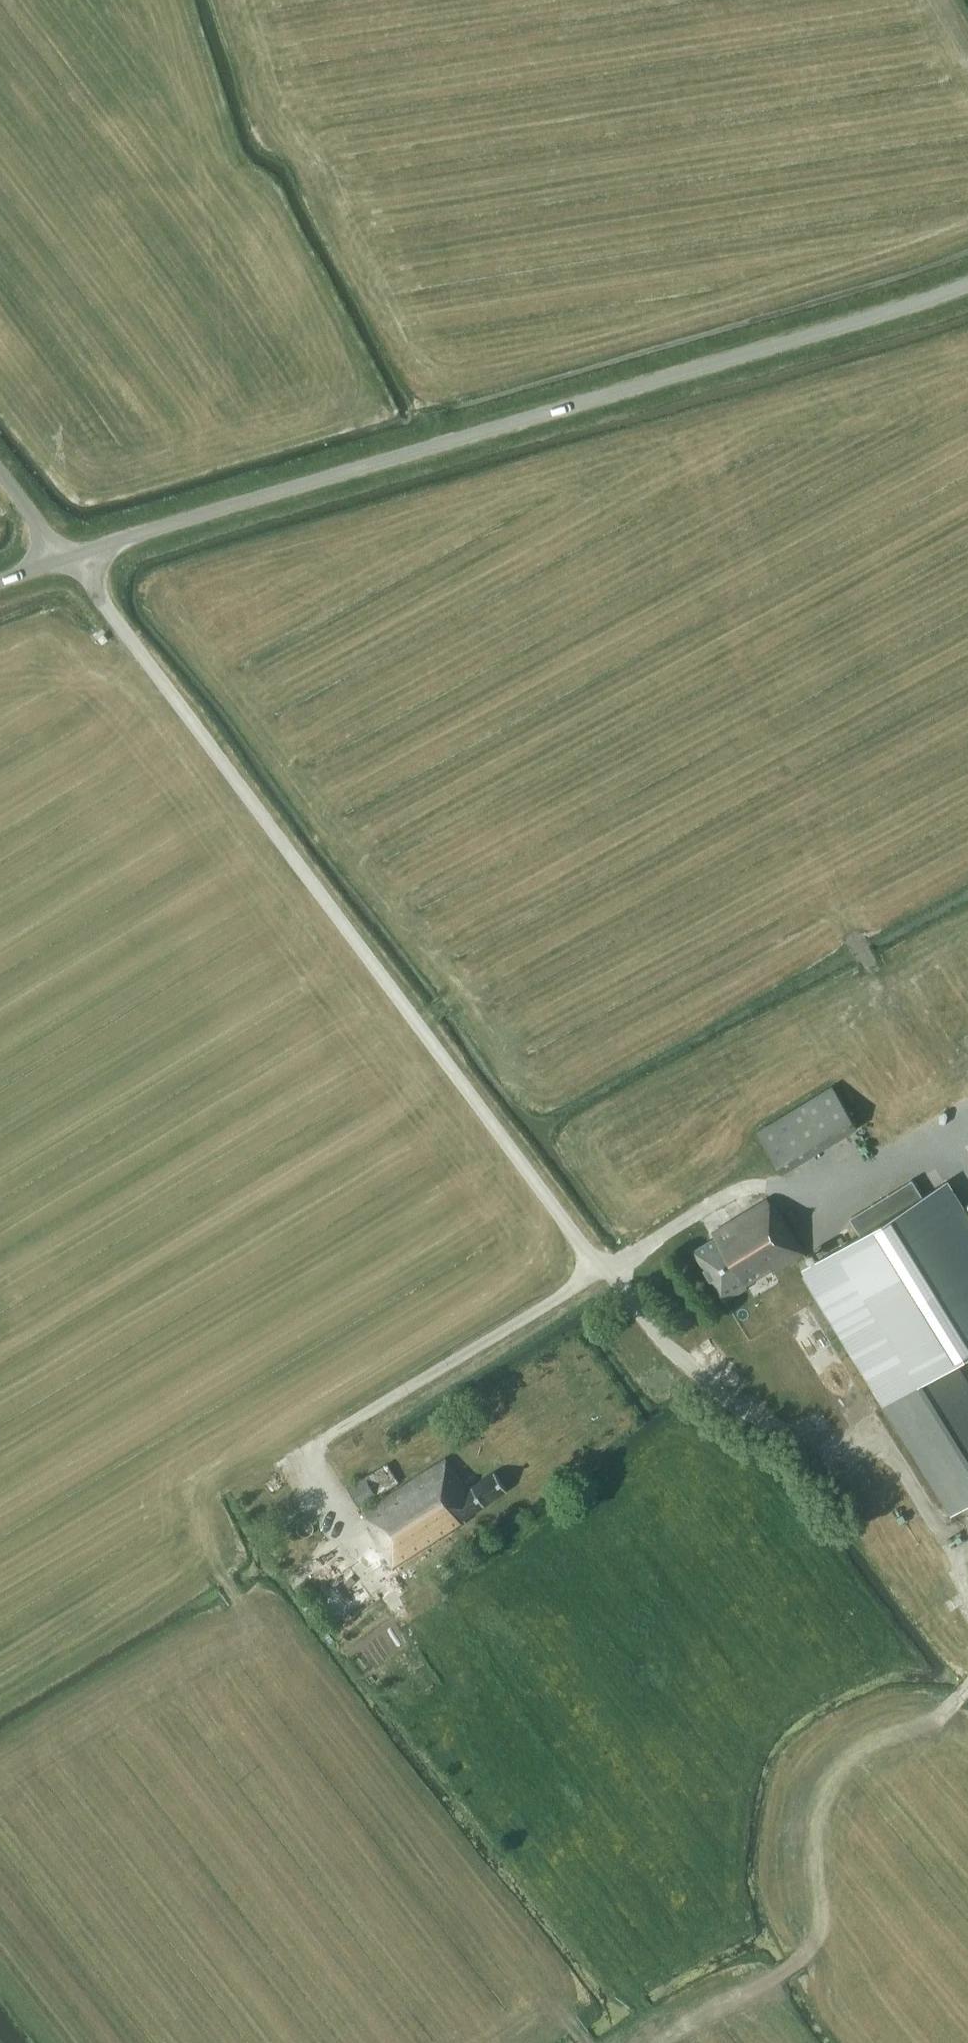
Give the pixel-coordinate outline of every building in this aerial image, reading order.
[(782,1173),(858,1128),(833,1086),(757,1132),(782,1173)] [(860,1233),(922,1195),(912,1179),(850,1217),(860,1233)] [(810,1264),(802,1252),(806,1250),(801,1242),(798,1244),(780,1214),(776,1216),(766,1199),(712,1232),(715,1237),(693,1250),(724,1301),(794,1259),(951,1516),(967,1505),(967,1387),(953,1362),(967,1353),(967,1224),(943,1182),(922,1195),(860,1233),(810,1264)] [(373,1503),(362,1509),(372,1526),(370,1527),(393,1565),(466,1520),(463,1516),(505,1490),(493,1470),(465,1488),(446,1458),(380,1499),(373,1503)] [(397,1480),(386,1463),(348,1487),(359,1504),(369,1497),(377,1493),(397,1480)]
